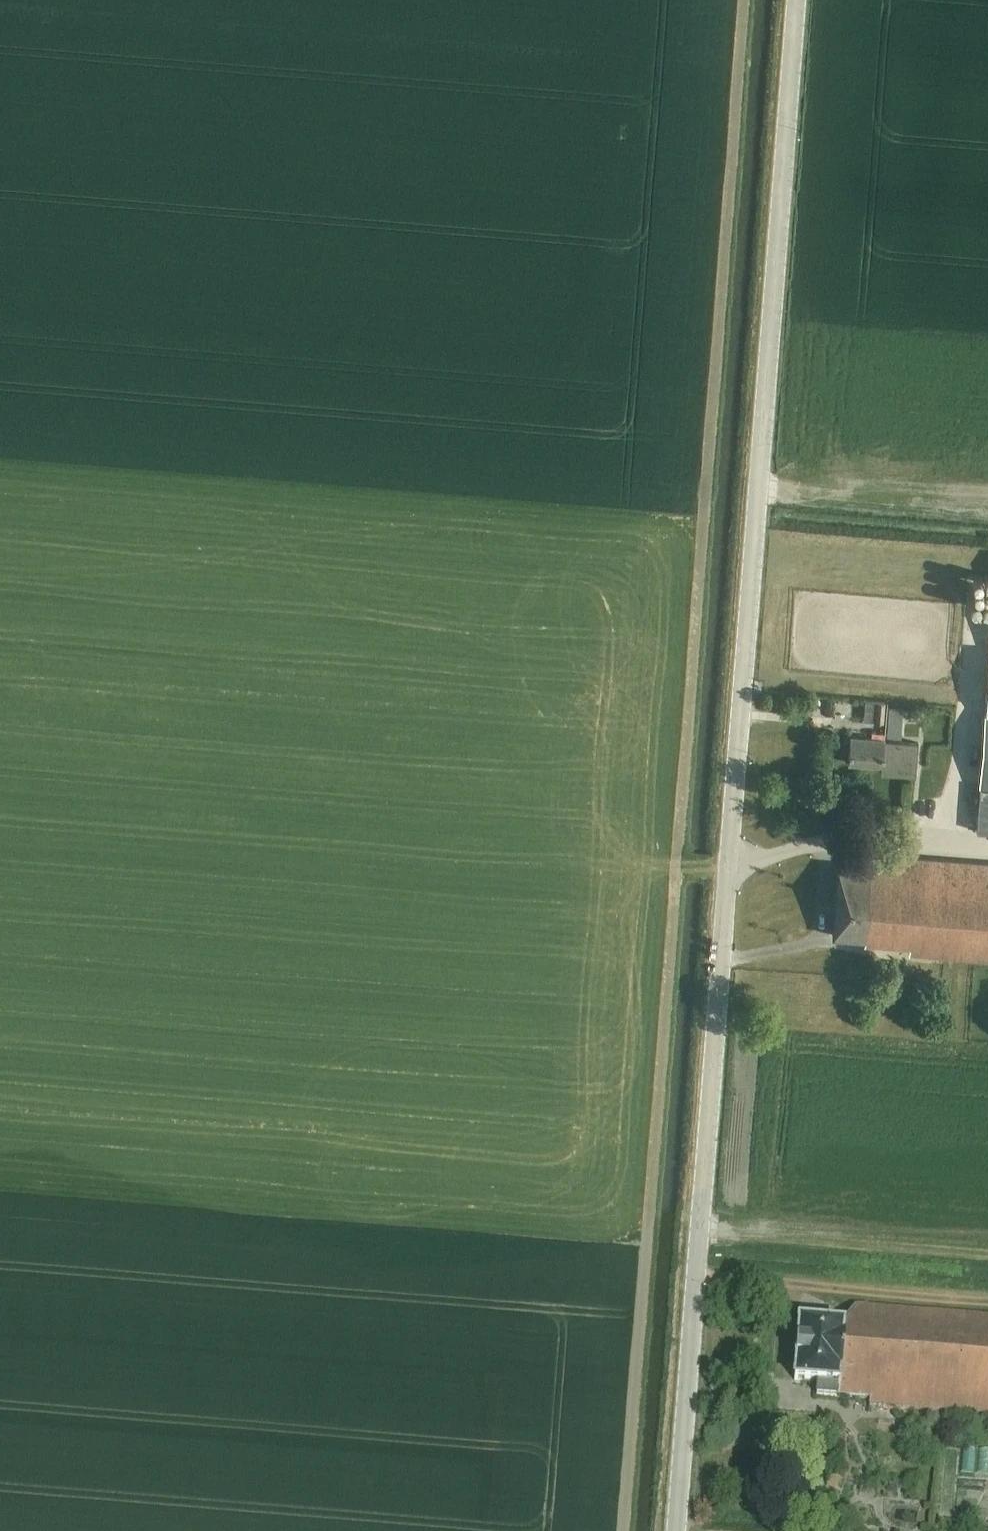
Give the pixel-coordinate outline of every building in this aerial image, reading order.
[(885,701),(876,701),(874,720),(884,721),(885,701)] [(977,828),(987,829),(987,710),(981,780),(979,811),(977,828)] [(849,736),(848,761),(883,764),(885,738),(849,736)] [(883,764),(882,773),(915,775),(918,741),(885,738),(883,764)] [(875,822),(876,813),(865,812),(864,821),(875,822)] [(889,853),(889,862),(873,867),(838,864),(832,932),(864,935),(864,943),(908,947),(907,953),(987,960),(987,861),(889,853)] [(855,1303),(844,1323),(842,1336),(851,1336),(849,1352),(854,1358),(853,1364),(893,1368),(901,1373),(907,1379),(904,1408),(987,1415),(987,1314),(855,1303)] [(842,1336),(844,1323),(800,1320),(795,1380),(820,1382),(819,1394),(870,1398),(870,1405),(904,1408),(907,1379),(901,1373),(893,1368),(853,1364),(854,1358),(849,1352),(851,1336),(842,1336)]
